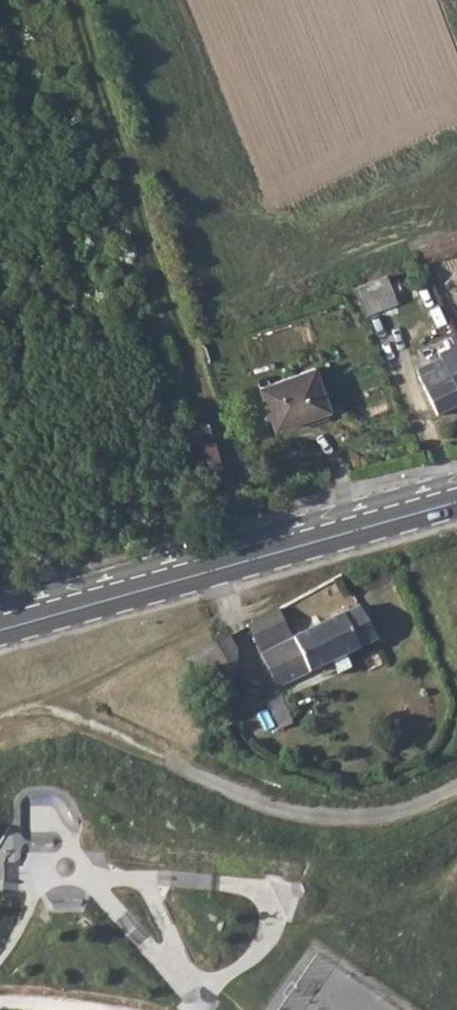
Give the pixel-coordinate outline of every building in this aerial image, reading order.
[(387,273),(354,286),(365,312),(398,300),(387,273)] [(454,334),(433,344),(439,356),(414,369),(437,414),(456,404),(456,339),(454,334)] [(315,366),(261,385),(276,427),(330,408),(315,366)] [(207,421),(182,428),(200,484),(224,477),(207,421)] [(274,608),(247,623),(263,654),(292,640),(274,608)] [(358,608),(292,640),(308,673),(332,663),(346,656),(377,641),(358,608)] [(229,635),(186,658),(202,685),(207,694),(208,694),(212,692),(225,684),(237,677),(237,648),(229,635)] [(292,640),(263,654),(279,687),(308,673),(292,640)] [(346,656),(332,663),(337,674),(352,668),(346,656)] [(265,712),(274,730),(281,727),(290,721),(279,700),(269,705),(271,709),(265,712)] [(290,721),(281,727),(288,741),(298,736),(290,721)]
